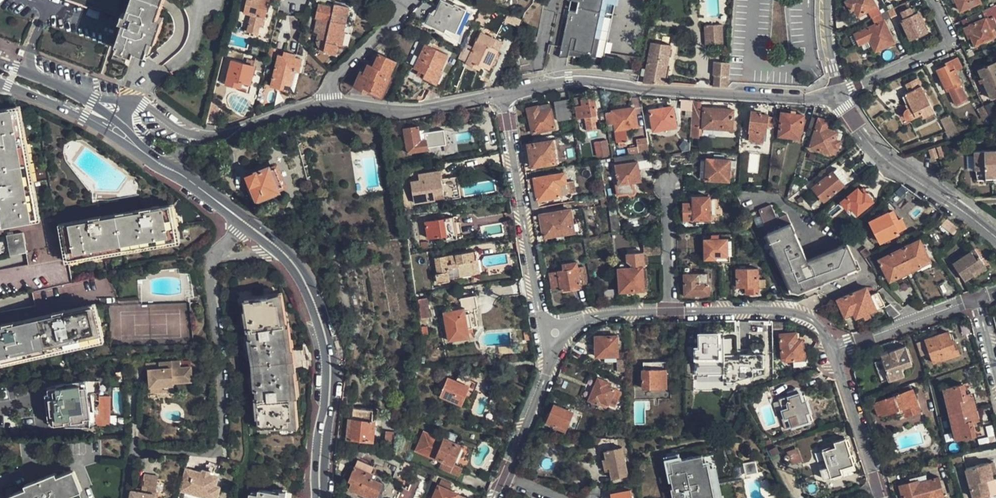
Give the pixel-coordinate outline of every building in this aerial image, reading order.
[(113,12),(117,0),(77,0),(113,12)] [(150,39),(155,41),(162,18),(158,17),(164,0),(131,0),(126,14),(122,13),(120,18),(119,20),(123,22),(116,44),(118,45),(117,49),(132,54),(134,50),(145,54),(150,39)] [(242,15),(248,17),(245,33),(256,36),(257,28),(262,29),(268,2),(261,1),(261,0),(245,0),(242,15)] [(569,5),(577,6),(575,16),(567,15),(557,61),(566,61),(568,53),(590,58),(602,0),(570,0),(569,5)] [(590,58),(568,53),(566,61),(602,61),(615,0),(602,0),(590,58)] [(878,6),(874,0),(855,0),(849,4),(855,12),(857,11),(862,17),(878,6)] [(982,4),(980,0),(956,0),(962,13),(982,4)] [(464,11),(454,6),(453,8),(440,1),(433,17),(429,15),(425,24),(445,33),(446,30),(454,34),(464,11)] [(912,40),(929,33),(926,26),(927,25),(923,15),(917,17),(914,10),(911,3),(899,8),(902,14),(907,13),(911,20),(905,22),(912,40)] [(320,32),(318,40),(318,42),(318,44),(319,46),(321,48),(324,49),(323,53),(335,54),(337,45),(342,46),(345,31),(343,31),(348,7),(337,5),(332,8),(319,6),(316,17),(326,19),(323,33),(320,32)] [(577,6),(569,5),(567,15),(575,16),(577,6)] [(993,40),(989,32),(995,29),(995,7),(983,13),(968,20),(971,27),(966,30),(974,49),(993,40)] [(878,53),(897,45),(884,15),(875,19),(878,28),(858,36),(863,46),(873,43),(878,53)] [(316,17),(313,31),(320,32),(323,33),(326,19),(316,17)] [(722,25),(704,26),(705,45),(723,44),(722,25)] [(464,68),(478,75),(481,69),(487,72),(496,54),(489,51),(537,37),(478,37),(464,68)] [(652,41),(646,68),(643,67),(641,77),(644,78),(644,81),(663,83),(671,45),(652,41)] [(424,46),(413,71),(418,73),(417,77),(432,85),(428,95),(439,99),(449,78),(440,75),(448,57),(424,46)] [(276,61),(270,87),(282,90),(283,86),(291,87),(294,73),(299,74),(302,62),(295,60),(295,56),(283,54),(281,62),(276,61)] [(378,54),(372,66),(368,64),(363,73),(360,71),(353,86),(364,92),(366,88),(379,94),(394,62),(378,54)] [(956,106),(967,101),(960,87),(962,86),(957,73),(963,70),(958,60),(946,66),(947,67),(937,72),(946,90),(948,89),(949,92),(956,106)] [(714,86),(725,86),(727,63),(715,61),(713,75),(715,76),(714,86)] [(225,85),(247,91),(253,68),(230,63),(225,85)] [(992,103),(995,101),(995,65),(979,72),(992,103)] [(904,96),(900,98),(904,107),(909,105),(910,107),(906,109),(903,111),(902,112),(901,115),(902,117),(902,119),(904,120),(905,121),(908,122),(910,122),(923,116),(925,119),(935,114),(922,87),(919,80),(906,86),(910,93),(904,96)] [(580,122),(598,120),(596,108),(598,108),(596,98),(583,100),(584,103),(577,104),(580,122)] [(219,107),(220,102),(210,100),(207,115),(218,117),(219,107)] [(701,101),(694,101),(692,124),(700,125),(701,101)] [(554,105),(557,123),(570,121),(568,103),(554,105)] [(990,120),(995,118),(995,110),(992,103),(984,107),(990,120)] [(527,109),(532,133),(554,129),(550,105),(527,109)] [(0,109),(0,202),(3,220),(14,218),(14,221),(37,217),(33,190),(29,190),(19,134),(22,134),(16,107),(0,109)] [(990,120),(984,107),(978,110),(985,122),(990,120)] [(635,109),(612,112),(613,113),(607,114),(609,126),(615,124),(618,149),(628,148),(629,147),(626,130),(638,128),(635,109)] [(655,133),(677,129),(674,109),(651,113),(655,133)] [(734,130),(735,110),(705,109),(704,129),(734,130)] [(753,111),(751,143),(766,143),(767,134),(769,134),(769,127),(775,128),(776,116),(762,115),(762,112),(753,111)] [(781,136),(802,139),(803,129),(805,129),(806,115),(784,113),(781,136)] [(941,120),(946,133),(955,129),(949,116),(941,120)] [(811,148),(831,154),(834,147),(838,148),(843,134),(827,129),(829,123),(821,121),(811,148)] [(408,152),(429,148),(427,139),(421,140),(418,126),(404,129),(408,152)] [(596,141),(598,156),(608,154),(606,139),(596,141)] [(646,139),(635,141),(636,146),(629,147),(628,148),(629,156),(637,155),(648,153),(646,139)] [(552,141),(528,145),(530,155),(522,156),(525,172),(535,171),(534,166),(556,163),(553,148),(552,141)] [(929,150),(932,159),(939,157),(936,147),(929,150)] [(977,177),(984,176),(984,178),(991,178),(991,176),(995,176),(995,148),(974,149),(977,177)] [(748,173),(758,173),(759,154),(749,154),(748,173)] [(730,181),(731,160),(708,159),(708,161),(702,161),(702,179),(707,179),(707,181),(730,181)] [(863,161),(852,169),(856,175),(868,167),(863,161)] [(637,163),(615,166),(618,184),(614,185),(616,197),(636,194),(636,190),(634,190),(633,184),(641,183),(637,163)] [(256,200),(278,192),(277,189),(282,187),(276,169),(270,171),(269,168),(248,176),(256,200)] [(418,172),(420,187),(413,188),(415,202),(434,198),(433,193),(443,191),(439,169),(418,172)] [(823,201),(848,183),(837,169),(813,187),(823,201)] [(534,179),(537,200),(567,196),(565,184),(564,174),(534,179)] [(565,184),(567,196),(577,194),(575,182),(565,184)] [(894,209),(911,193),(914,192),(904,186),(903,184),(886,199),(894,209)] [(856,213),(873,201),(871,200),(872,199),(873,197),(870,193),(868,193),(866,194),(866,193),(863,194),(859,188),(841,201),(847,209),(851,206),(856,213)] [(681,203),(681,211),(683,211),(683,220),(699,219),(699,223),(718,222),(717,197),(708,198),(708,196),(692,197),(692,203),(681,203)] [(167,202),(63,223),(64,233),(62,234),(67,257),(94,252),(94,249),(146,238),(147,241),(174,236),(167,202)] [(870,261),(867,256),(871,254),(873,253),(875,252),(870,249),(869,248),(860,242),(855,240),(808,259),(788,214),(775,219),(770,207),(760,212),(793,292),(870,261)] [(901,230),(891,210),(873,218),(882,239),(901,230)] [(539,216),(542,237),(573,232),(570,211),(539,216)] [(610,233),(620,232),(617,216),(608,218),(610,233)] [(423,221),(426,238),(443,236),(444,240),(454,239),(451,217),(423,221)] [(938,228),(951,238),(960,228),(947,217),(938,228)] [(26,251),(22,230),(6,233),(10,254),(26,251)] [(726,240),(718,240),(717,235),(711,235),(711,241),(704,241),(705,260),(717,260),(716,256),(726,256),(726,240)] [(864,237),(860,242),(869,248),(870,249),(873,242),(867,239),(864,237)] [(933,259),(923,237),(881,257),(892,278),(933,259)] [(953,264),(963,280),(973,275),(971,272),(985,264),(975,249),(953,264)] [(473,251),(433,257),(435,272),(433,272),(434,282),(448,280),(448,278),(471,275),(469,260),(474,259),(473,251)] [(641,290),(640,268),(642,268),(642,252),(626,253),(626,262),(632,264),(632,268),(627,269),(627,265),(617,265),(617,269),(619,292),(641,290)] [(874,267),(879,264),(873,253),(871,254),(867,256),(870,261),(874,267)] [(559,291),(578,288),(576,269),(575,264),(561,266),(562,271),(556,272),(559,291)] [(988,270),(985,264),(971,272),(973,275),(976,278),(988,270)] [(578,288),(586,286),(584,268),(576,269),(578,288)] [(735,269),(735,288),(747,288),(747,295),(758,294),(757,269),(735,269)] [(550,292),(559,291),(556,272),(548,274),(550,292)] [(708,293),(707,273),(699,273),(699,276),(684,276),(685,294),(708,293)] [(844,316),(853,313),(855,318),(862,316),(877,310),(877,308),(885,305),(880,292),(877,293),(872,295),(870,291),(868,291),(866,287),(836,299),(844,316)] [(262,427),(288,422),(288,416),(301,414),(298,394),(296,367),(294,367),(292,351),(294,351),(291,323),(288,323),(285,304),(273,305),(272,298),(248,302),(258,368),(262,427)] [(420,317),(429,317),(428,299),(419,300),(420,317)] [(892,318),(900,314),(891,303),(885,307),(892,318)] [(0,328),(0,364),(23,359),(22,355),(78,343),(78,346),(106,340),(100,316),(97,316),(95,306),(0,328)] [(466,338),(465,329),(474,327),(472,313),(467,314),(466,306),(453,308),(454,316),(450,316),(450,313),(442,315),(442,316),(441,317),(441,318),(433,320),(434,327),(443,326),(445,341),(466,338)] [(762,354),(738,354),(738,359),(727,359),(727,361),(723,361),(723,336),(709,336),(709,332),(698,332),(698,346),(694,347),(694,362),(692,362),(692,374),(695,374),(695,375),(722,375),(722,383),(733,383),(752,376),(752,368),(762,368),(762,354)] [(934,363),(959,354),(955,340),(952,341),(949,332),(927,339),(934,363)] [(803,359),(801,340),(791,340),(791,333),(780,334),(782,357),(786,361),(803,359)] [(616,356),(616,337),(595,336),(595,355),(616,356)] [(924,341),(917,342),(920,356),(927,354),(924,341)] [(906,347),(890,351),(891,356),(883,359),(886,368),(884,369),(889,381),(905,376),(902,368),(912,364),(906,347)] [(191,381),(189,367),(178,369),(178,362),(155,365),(156,371),(146,372),(148,382),(150,382),(151,388),(162,387),(163,390),(172,388),(171,384),(191,381)] [(641,385),(664,385),(664,366),(641,367),(641,385)] [(461,405),(468,387),(474,390),(476,383),(457,376),(454,382),(446,378),(439,397),(461,405)] [(597,377),(588,399),(598,402),(599,399),(613,405),(617,397),(611,395),(613,387),(607,384),(608,382),(597,377)] [(150,382),(148,382),(150,397),(172,394),(172,388),(163,390),(162,387),(151,388),(150,382)] [(109,427),(109,399),(99,399),(99,383),(88,383),(80,384),(67,385),(59,387),(52,388),(54,400),(46,401),(50,427),(62,428),(62,426),(82,424),(82,427),(96,427),(109,427)] [(956,439),(977,434),(975,424),(974,421),(978,420),(972,397),(968,398),(967,394),(964,383),(945,388),(956,439)] [(45,391),(46,401),(54,400),(52,388),(48,390),(45,391)] [(802,402),(800,394),(799,392),(798,391),(796,390),(794,390),(788,392),(790,396),(780,399),(785,418),(782,419),(785,429),(808,422),(806,414),(810,413),(806,401),(802,402)] [(906,417),(921,412),(913,390),(877,402),(878,404),(876,405),(879,415),(881,414),(881,415),(903,408),(906,417)] [(785,418),(780,399),(773,401),(779,420),(782,419),(785,418)] [(572,411),(553,403),(545,421),(554,424),(555,422),(566,427),(572,411)] [(371,441),(373,423),(363,422),(363,415),(353,414),(352,421),(351,439),(371,441)] [(421,430),(414,448),(443,460),(440,468),(460,476),(463,468),(454,464),(461,446),(421,430)] [(395,431),(386,431),(385,443),(395,443),(395,431)] [(822,468),(825,479),(844,474),(842,468),(854,464),(846,437),(835,440),(836,445),(824,449),(829,466),(822,468)] [(602,451),(604,462),(606,462),(609,480),(625,477),(619,448),(602,451)] [(797,448),(786,453),(791,466),(802,461),(797,448)] [(663,452),(673,497),(719,497),(709,454),(700,456),(699,454),(679,458),(677,449),(663,452)] [(743,462),(745,473),(756,471),(754,460),(743,462)] [(383,485),(371,480),(373,475),(371,474),(374,467),(361,462),(359,469),(355,468),(350,482),(353,483),(350,490),(369,497),(378,497),(383,485)] [(974,497),(990,497),(990,496),(995,494),(995,480),(995,478),(993,479),(989,462),(967,468),(974,497)] [(12,497),(71,497),(70,494),(82,490),(74,469),(57,475),(56,472),(25,484),(26,488),(10,494),(12,497)] [(179,489),(191,493),(192,489),(200,491),(199,495),(207,497),(218,497),(220,488),(217,487),(219,478),(211,476),(212,473),(203,470),(202,473),(186,469),(179,489)] [(131,486),(129,497),(155,497),(155,496),(157,477),(143,475),(142,488),(131,486)] [(402,487),(397,497),(414,497),(421,480),(413,477),(408,489),(402,487)] [(939,478),(920,483),(919,480),(899,485),(902,497),(903,497),(906,497),(944,497),(939,478)] [(458,494),(448,489),(450,483),(441,479),(433,497),(456,497),(458,494)]
